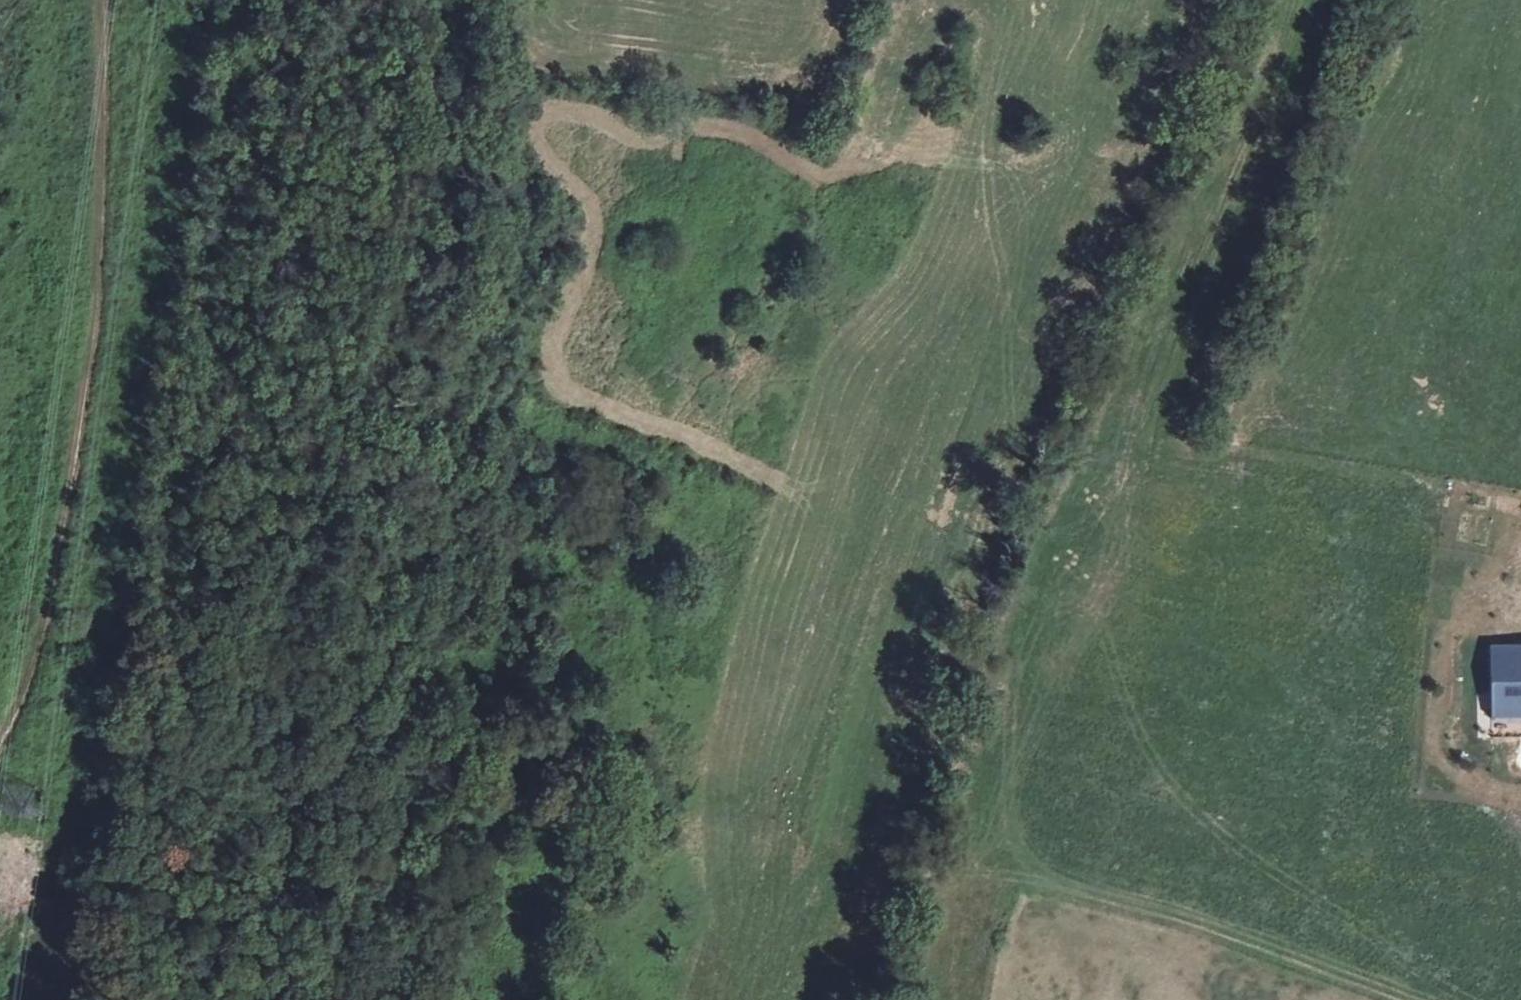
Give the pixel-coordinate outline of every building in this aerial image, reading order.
[(1490,718),(1520,717),(1520,646),(1488,647),(1490,718)] [(1490,718),(1490,739),(1520,738),(1520,717),(1490,718)]
